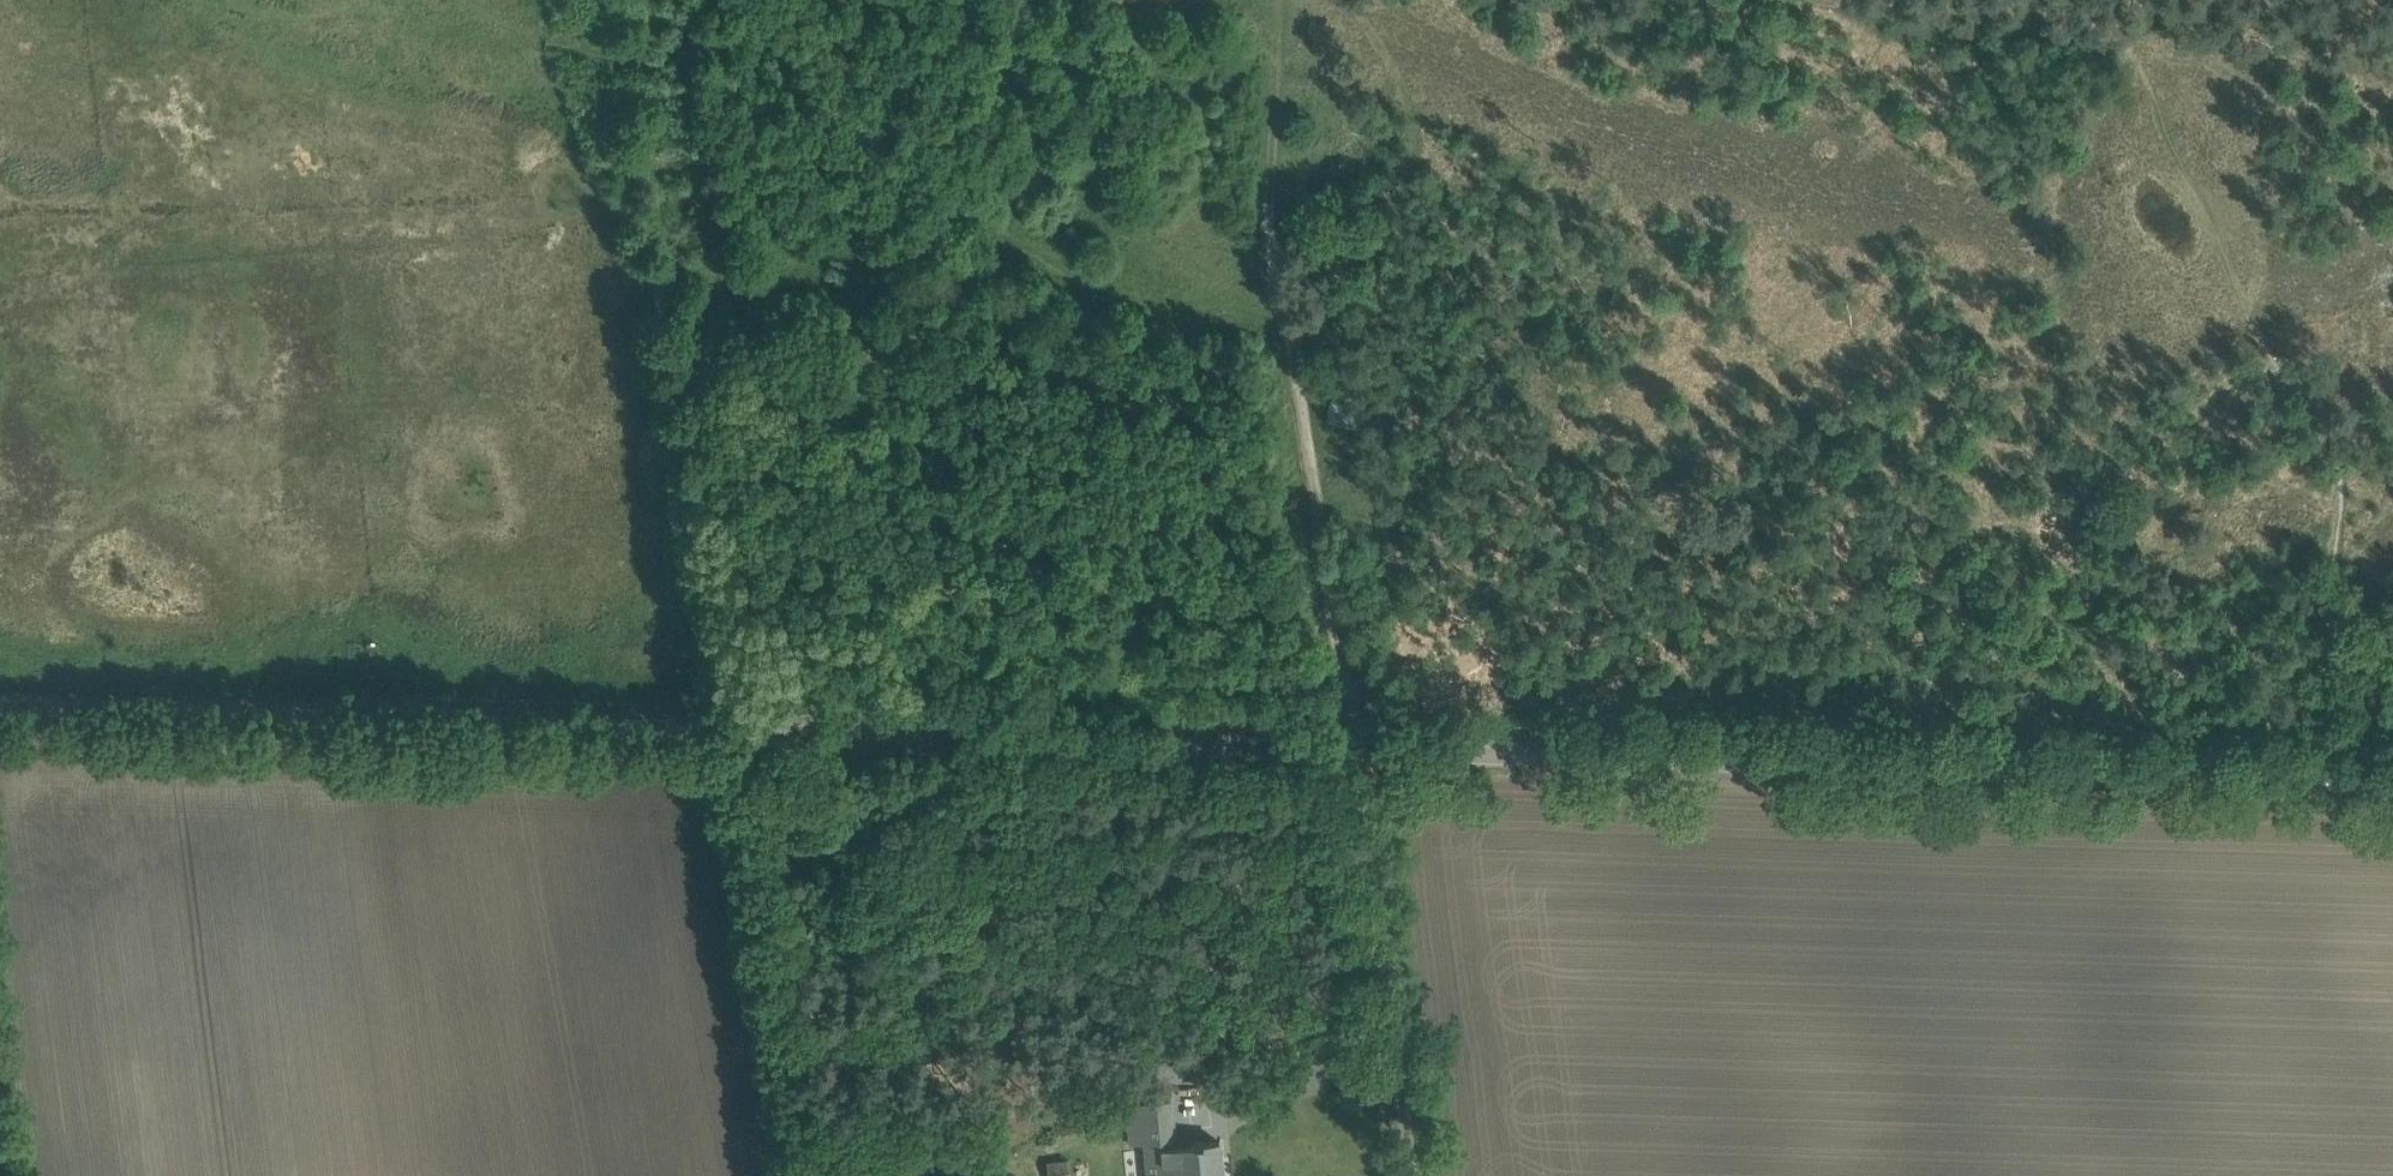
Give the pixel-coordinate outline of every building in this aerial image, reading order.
[(1221,1158),(1219,1140),(1203,1142),(1202,1140),(1195,1141),(1195,1143),(1176,1145),(1173,1117),(1128,1122),(1131,1144),(1145,1142),(1147,1165),(1149,1175),(1222,1175),(1221,1158)] [(1069,1160),(1048,1162),(1049,1175),(1070,1175),(1069,1160)]
